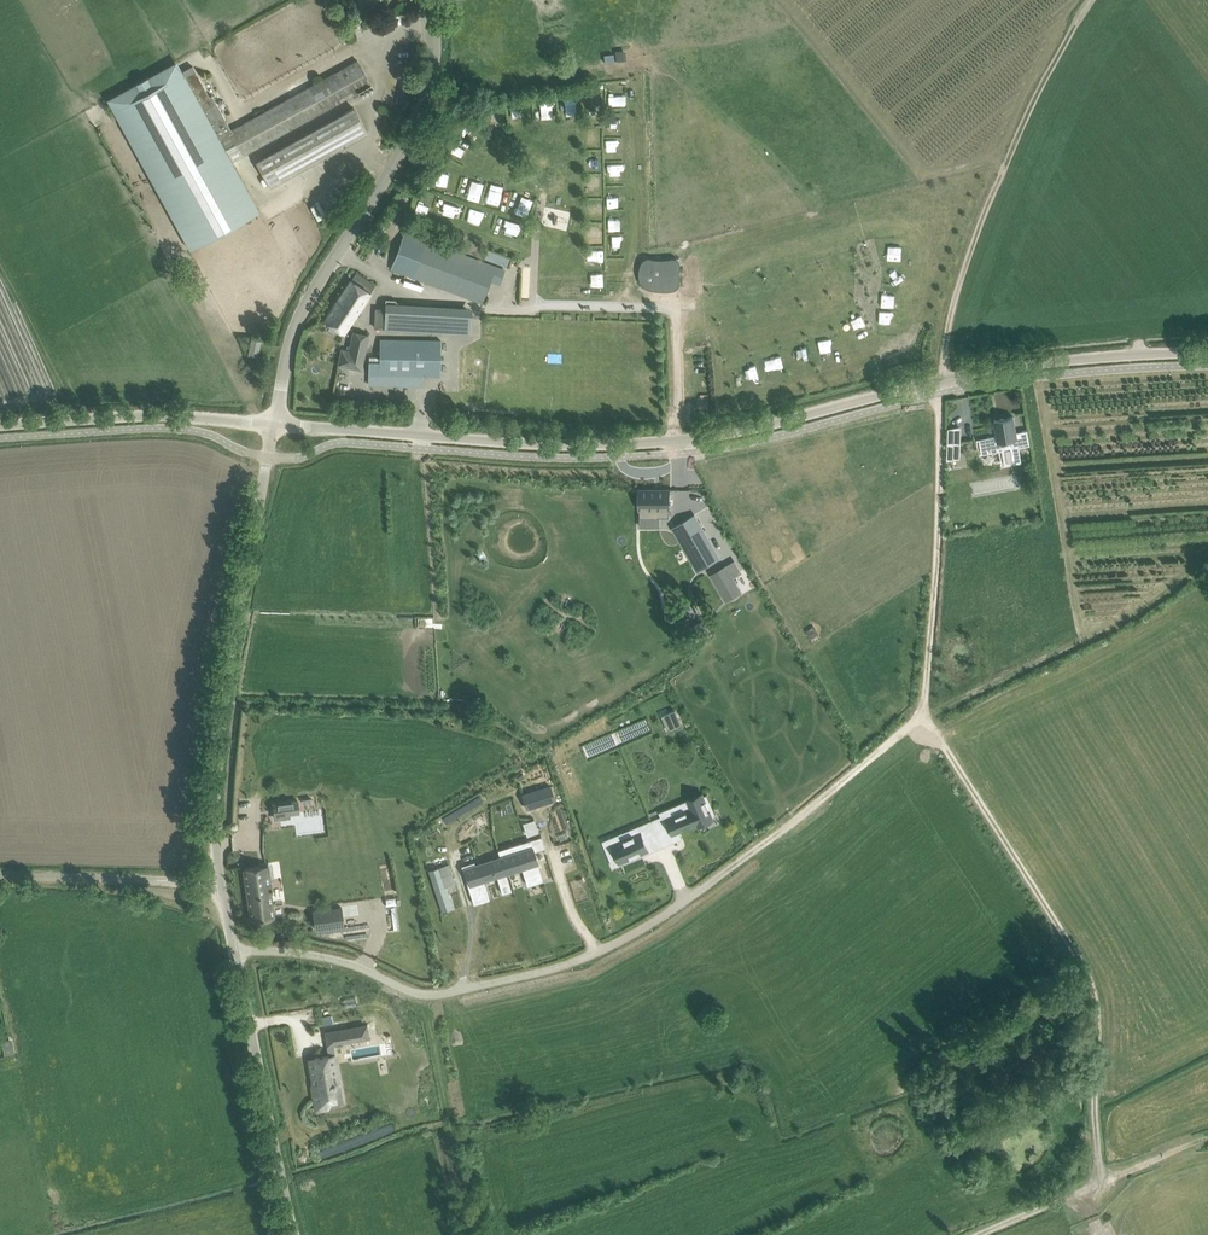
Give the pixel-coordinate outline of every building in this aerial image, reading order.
[(117,117),(184,238),(190,249),(259,210),(232,161),(240,156),(370,84),(357,60),(231,129),(212,95),(209,97),(192,66),(182,71),(113,109),(114,112),(110,115),(113,120),(117,117)] [(611,105),(628,104),(627,91),(610,92),(611,105)] [(353,107),(256,161),(270,187),(367,133),(353,107)] [(621,176),(621,164),(607,163),(607,175),(621,176)] [(449,185),(450,173),(440,172),(439,184),(449,185)] [(498,206),(505,186),(492,182),(485,202),(498,206)] [(418,196),(416,207),(427,209),(429,198),(418,196)] [(434,196),(429,212),(459,220),(464,204),(434,196)] [(496,230),(511,231),(512,219),(498,217),(496,230)] [(390,269),(402,273),(482,303),(491,278),(500,281),(504,270),(404,232),(390,269)] [(452,239),(450,246),(458,249),(460,242),(452,239)] [(639,268),(639,269),(639,270),(639,271),(639,272),(639,273),(640,274),(641,275),(641,276),(642,277),(643,278),(644,278),(644,279),(645,279),(646,279),(647,280),(649,281),(650,281),(651,281),(652,281),(653,282),(654,282),(655,282),(656,282),(657,282),(658,282),(659,282),(660,282),(661,282),(662,282),(663,282),(664,282),(665,282),(666,282),(667,282),(668,282),(669,282),(670,281),(671,281),(672,281),(672,280),(673,280),(673,279),(674,279),(674,278),(674,277),(675,276),(675,275),(675,274),(674,274),(674,273),(674,272),(674,271),(674,270),(674,269),(674,268),(674,266),(675,264),(675,261),(675,260),(675,259),(675,258),(675,257),(675,256),(674,256),(673,256),(673,255),(672,255),(671,255),(670,255),(669,255),(668,255),(668,256),(667,256),(666,256),(665,256),(664,256),(663,256),(662,256),(661,256),(660,256),(659,256),(658,256),(657,256),(654,256),(653,256),(652,256),(651,256),(650,256),(649,256),(649,255),(648,255),(647,255),(646,255),(645,255),(644,255),(644,256),(643,256),(642,257),(642,258),(641,258),(641,259),(641,260),(640,260),(640,261),(640,262),(640,263),(640,264),(639,264),(639,265),(639,266),(639,267),(639,268)] [(375,286),(355,273),(323,320),(343,333),(375,286)] [(606,300),(607,310),(618,310),(618,300),(606,300)] [(384,323),(384,328),(469,333),(471,314),(459,312),(459,306),(398,302),(398,303),(385,303),(385,309),(376,309),(376,323),(384,323)] [(644,307),(644,317),(653,317),(653,307),(644,307)] [(340,348),(337,363),(346,365),(356,367),(357,359),(363,360),(368,334),(354,331),(349,350),(340,348)] [(257,355),(260,340),(251,338),(248,354),(257,355)] [(369,361),(369,375),(440,376),(440,340),(380,339),(379,361),(369,361)] [(546,411),(547,400),(536,400),(536,410),(546,411)] [(994,420),(997,435),(980,438),(983,453),(1000,450),(999,448),(1002,447),(1005,465),(1022,462),(1018,444),(1030,442),(1027,430),(1016,432),(1013,417),(994,420)] [(962,441),(948,444),(948,460),(962,457),(962,441)] [(669,489),(642,489),(642,517),(672,518),(672,489),(650,489),(669,489)] [(674,527),(679,537),(684,535),(686,538),(689,536),(687,533),(700,525),(695,515),(694,516),(674,527)] [(684,535),(679,537),(689,555),(707,545),(710,543),(700,525),(687,533),(689,536),(686,538),(684,535)] [(707,545),(689,555),(697,569),(718,557),(710,543),(707,545)] [(732,568),(711,580),(726,605),(742,596),(731,577),(739,573),(735,567),(732,568)] [(549,785),(540,788),(544,802),(554,799),(549,785)] [(531,791),(522,794),(526,808),(536,805),(531,791)] [(665,814),(652,820),(657,833),(670,827),(671,829),(672,829),(673,832),(678,830),(698,822),(699,824),(712,818),(711,816),(715,814),(707,794),(703,796),(702,794),(688,799),(692,808),(668,819),(665,814)] [(297,800),(273,804),(274,815),(299,812),(297,800)] [(640,830),(612,843),(620,863),(629,859),(644,853),(644,852),(649,851),(647,847),(648,847),(644,838),(657,833),(652,820),(638,825),(640,830)] [(530,840),(498,850),(500,857),(500,856),(505,873),(506,873),(521,868),(527,885),(543,880),(537,862),(534,863),(533,859),(536,858),(530,840)] [(303,868),(301,856),(291,857),(293,869),(303,868)] [(474,861),(461,865),(465,877),(468,876),(470,884),(467,885),(473,904),(489,899),(483,880),(496,876),(502,893),(510,891),(511,890),(506,873),(505,873),(500,856),(500,857),(475,864),(474,861)] [(448,864),(428,870),(440,905),(450,902),(444,886),(454,882),(448,864)] [(268,865),(255,867),(243,868),(251,920),(275,916),(268,865)] [(291,886),(302,887),(303,876),(292,876),(291,886)] [(312,911),(315,928),(344,924),(341,907),(312,911)] [(367,1024),(324,1031),(327,1046),(341,1043),(340,1037),(354,1034),(355,1041),(369,1038),(367,1024)] [(1,1041),(4,1055),(13,1053),(10,1039),(1,1041)] [(315,1058),(309,1059),(310,1064),(312,1075),(313,1075),(315,1085),(312,1085),(315,1099),(335,1095),(333,1084),(335,1084),(335,1083),(338,1082),(333,1054),(315,1058)] [(948,1101),(939,1088),(929,1094),(938,1107),(948,1101)]
